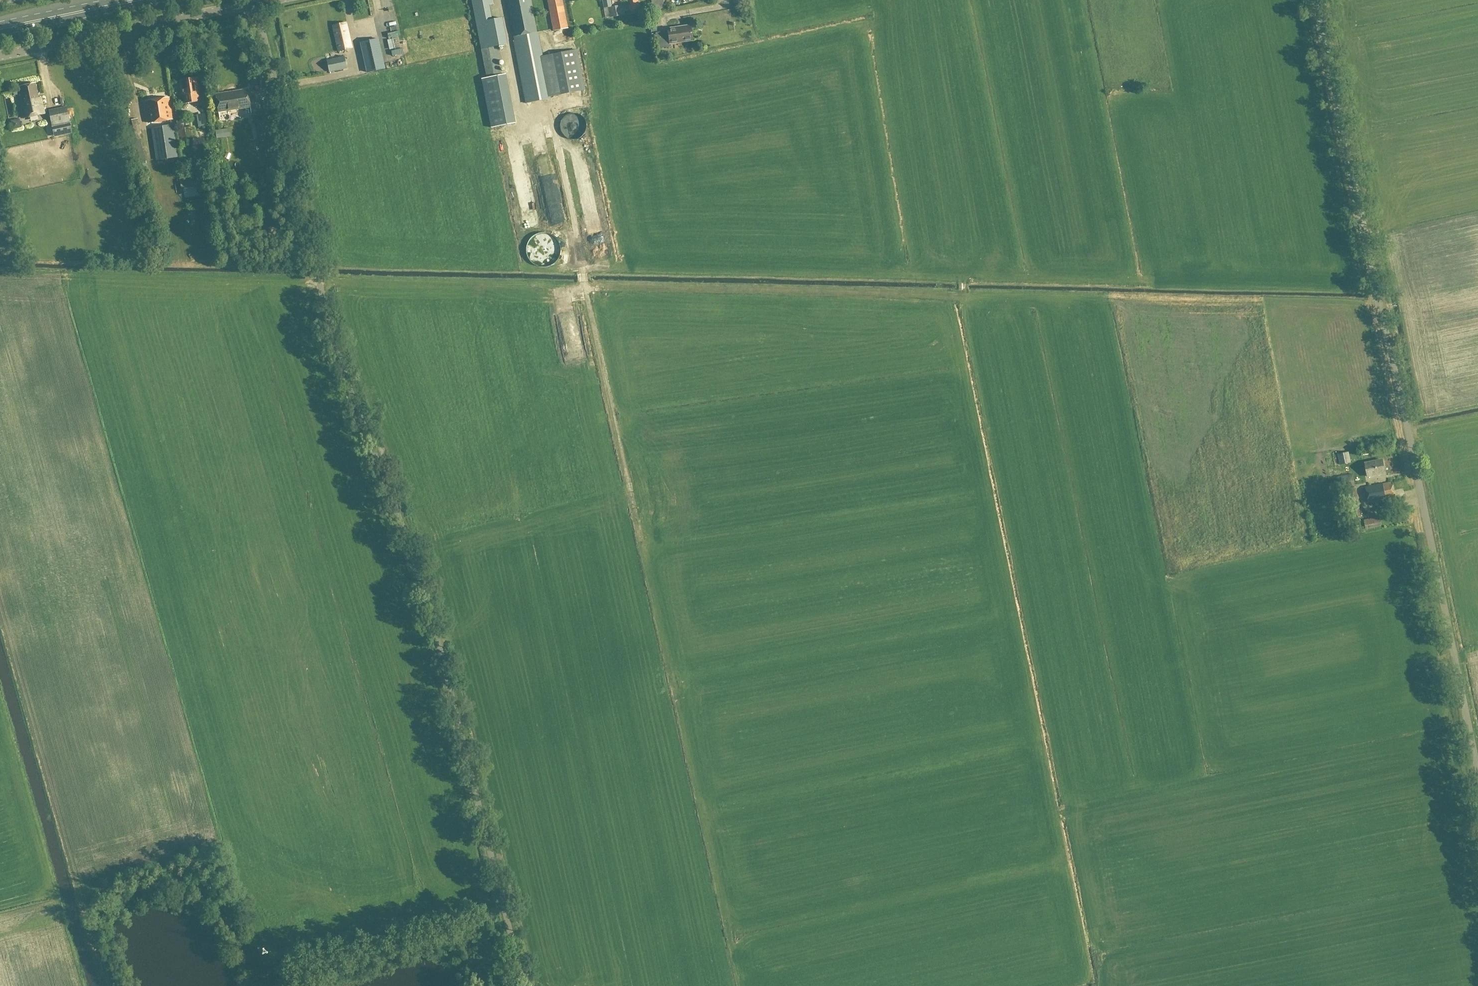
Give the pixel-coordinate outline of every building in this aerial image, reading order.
[(473,9),(488,6),(493,5),(492,0),(471,0),(473,9)] [(515,42),(513,42),(525,104),(550,99),(549,97),(560,95),(584,90),(576,50),(542,57),(538,37),(536,37),(529,0),(506,0),(515,42)] [(553,31),(567,29),(561,0),(547,0),(553,31)] [(626,4),(603,9),(604,19),(629,15),(628,11),(639,10),(637,0),(626,0),(626,4)] [(338,51),(351,48),(345,23),(332,26),(338,51)] [(670,47),(669,43),(692,40),(690,27),(667,30),(667,31),(655,33),(657,49),(670,47)] [(384,69),(377,40),(360,44),(366,73),(384,69)] [(343,57),(326,61),(328,73),(346,69),(343,57)] [(505,112),(518,109),(511,72),(490,76),(493,88),(500,87),(505,112)] [(198,103),(197,99),(196,94),(198,94),(196,78),(179,81),(182,96),(184,96),(184,104),(198,103)] [(20,95),(18,95),(20,101),(19,101),(22,118),(43,114),(40,97),(37,97),(35,84),(19,87),(20,95)] [(247,91),(215,96),(219,121),(220,121),(218,112),(249,107),(247,91)] [(168,99),(144,102),(147,123),(171,120),(168,99)] [(53,133),(70,130),(65,107),(48,111),(53,133)] [(20,118),(13,120),(15,127),(22,125),(20,118)] [(265,119),(254,122),(258,138),(269,136),(265,119)] [(151,128),(155,160),(177,157),(172,125),(151,128)] [(190,127),(177,129),(179,146),(192,144),(190,127)] [(274,156),(271,143),(263,144),(266,157),(274,156)] [(199,180),(178,183),(180,191),(200,187),(199,180)] [(528,244),(539,266),(551,260),(543,244),(539,246),(536,240),(528,244)] [(1338,454),(1340,465),(1350,463),(1347,452),(1338,454)] [(1366,477),(1384,473),(1381,460),(1364,464),(1366,477)] [(1395,498),(1392,482),(1364,488),(1367,503),(1395,498)] [(1355,487),(1347,489),(1353,518),(1362,516),(1355,487)] [(1381,526),(1379,517),(1363,521),(1365,529),(1381,526)]
